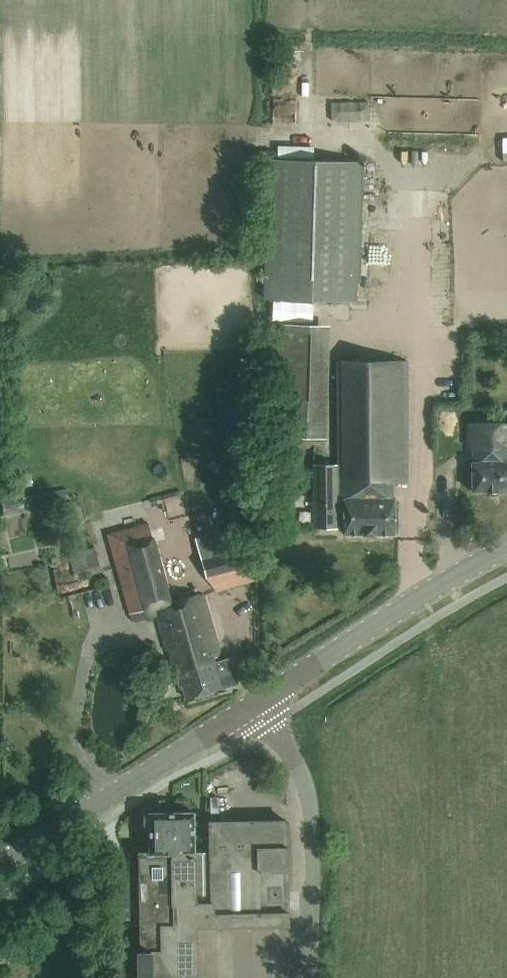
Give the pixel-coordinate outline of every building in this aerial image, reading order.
[(266,160),(263,300),(356,302),(357,282),(360,282),(361,231),(363,162),(266,160)] [(417,273),(416,251),(408,252),(409,274),(417,273)] [(313,439),(313,325),(277,325),(277,439),(313,439)] [(394,484),(409,483),(409,361),(337,361),(338,465),(338,527),(344,527),(344,534),(395,535),(394,484)] [(466,424),(467,448),(473,448),(473,461),(472,461),(473,491),(506,491),(506,423),(466,424)] [(313,465),(313,527),(338,527),(338,465),(313,465)] [(420,520),(430,520),(430,500),(420,500),(420,520)] [(238,685),(229,657),(222,659),(203,595),(172,602),(148,522),(107,533),(130,614),(132,621),(136,623),(156,617),(171,669),(173,668),(176,679),(180,678),(187,699),(238,685)] [(223,592),(258,580),(241,525),(195,539),(207,577),(210,583),(216,592),(223,592)] [(75,578),(102,572),(94,547),(68,554),(75,578)] [(268,925),(288,925),(286,821),(210,822),(211,851),(194,851),(194,812),(149,812),(149,816),(144,816),(144,828),(149,828),(149,852),(139,852),(139,854),(130,854),(130,876),(118,876),(119,919),(140,919),(141,951),(138,951),(138,975),(142,975),(142,977),(196,977),(196,927),(215,926),(268,925)]
